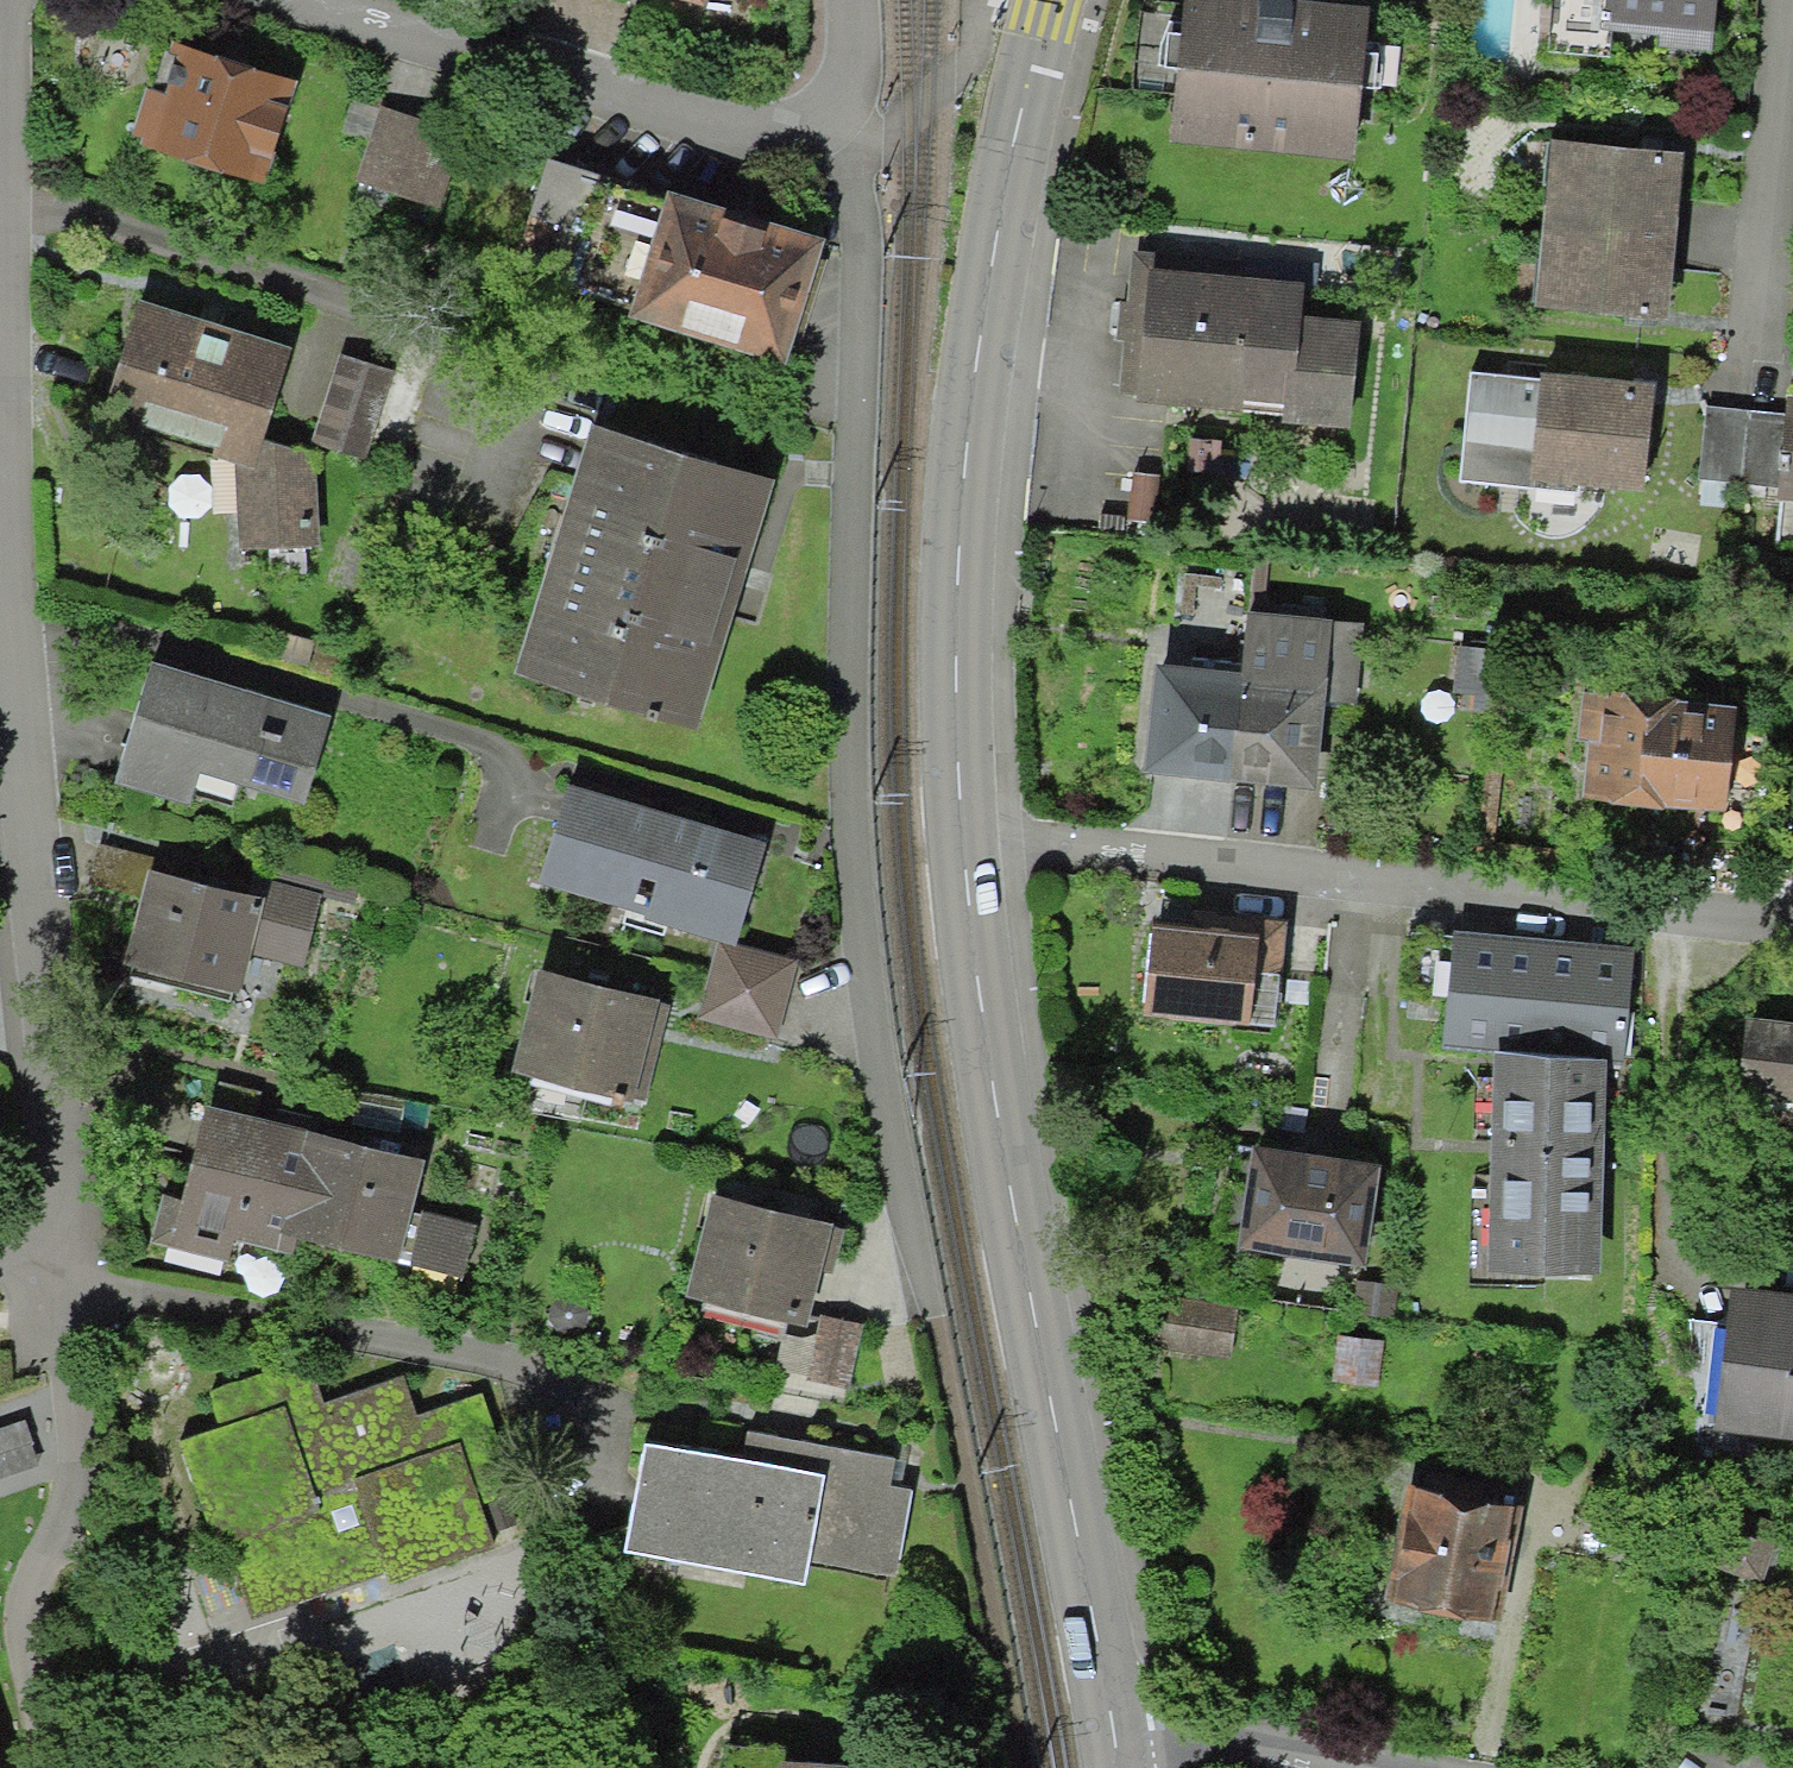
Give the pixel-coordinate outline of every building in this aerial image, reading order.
[(727,12),(730,0),(687,0),(727,12)] [(1225,0),(1198,0),(1183,143),(1365,163),(1381,17),(1225,0)] [(1557,50),(1720,56),(1722,0),(1559,0),(1557,50)] [(306,91),(169,48),(137,149),(275,192),(306,91)] [(459,140),(377,118),(352,209),(435,231),(459,140)] [(1695,158),(1560,148),(1547,319),(1682,329),(1695,158)] [(829,248),(683,201),(644,323),(789,370),(829,248)] [(1318,294),(1157,280),(1146,406),(1356,425),(1365,331),(1315,326),(1318,294)] [(301,359),(143,309),(104,425),(241,475),(245,557),(321,556),(319,461),(270,459),(301,359)] [(392,378),(336,360),(308,449),(364,467),(392,378)] [(1659,393),(1552,382),(1541,489),(1647,501),(1659,393)] [(785,487),(598,431),(523,678),(709,735),(785,487)] [(1246,680),(1167,672),(1155,780),(1325,797),(1344,623),(1253,613),(1246,680)] [(340,725),(164,667),(123,790),(200,815),(211,783),(310,815),(340,725)] [(1750,711),(1593,698),(1583,810),(1740,824),(1750,711)] [(772,852),(576,792),(547,887),(743,946),(772,852)] [(266,909),(158,881),(133,979),(248,1009),(261,957),(313,970),(330,904),(272,889),(266,909)] [(1280,921),(1151,912),(1144,1024),(1272,1032),(1280,921)] [(1638,954),(1457,938),(1446,1053),(1504,1058),(1617,1069),(1627,1070),(1638,954)] [(803,971),(723,949),(702,1028),(782,1049),(803,971)] [(668,1004),(546,975),(520,1085),(642,1114),(668,1004)] [(1617,1069),(1504,1058),(1494,1280),(1611,1281),(1617,1069)] [(434,1148),(206,1099),(174,1249),(247,1264),(250,1247),(280,1253),(285,1229),(470,1269),(477,1234),(418,1221),(434,1148)] [(1393,1177),(1268,1157),(1253,1255),(1378,1274),(1393,1177)] [(844,1231),(718,1198),(693,1295),(819,1327),(844,1231)] [(1154,1288),(1145,1344),(1226,1356),(1235,1300),(1154,1288)] [(1740,1296),(1723,1428),(1792,1437),(1792,1303),(1740,1296)] [(866,1325),(828,1315),(810,1382),(847,1393),(866,1325)] [(1334,1332),(1330,1381),(1378,1385),(1382,1336),(1334,1332)] [(232,1433),(192,1447),(249,1615),(385,1569),(394,1594),(517,1553),(467,1407),(422,1422),(407,1377),(330,1403),(318,1368),(221,1400),(232,1433)] [(744,1457),(655,1441),(635,1553),(813,1585),(817,1564),(899,1579),(920,1466),(748,1436),(744,1457)] [(1409,1472),(1386,1598),(1497,1618),(1521,1493),(1409,1472)] [(789,1751),(788,1767),(862,1767),(863,1756),(789,1751)]
